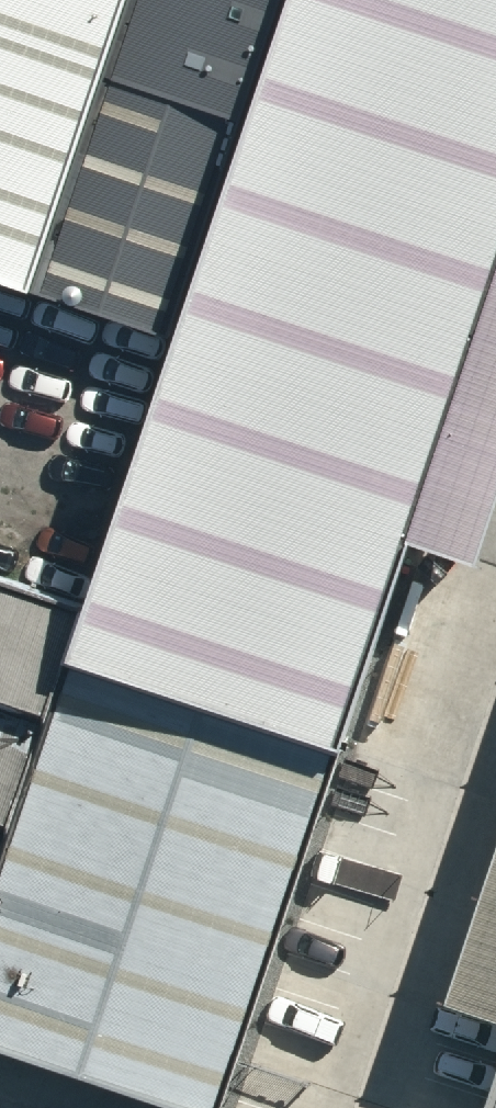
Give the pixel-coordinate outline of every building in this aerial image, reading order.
[(107,83),(0,46),(0,293),(171,353),(290,14),(251,0),(136,0),(107,83)] [(243,197),(487,280),(495,253),(495,0),(310,0),(243,197)] [(483,290),(243,209),(207,315),(446,396),(483,290)] [(429,480),(167,391),(133,492),(395,580),(429,480)] [(236,534),(134,499),(93,620),(195,654),(236,534)] [(0,583),(0,861),(84,610),(0,583)] [(78,672),(0,900),(0,1055),(158,1107),(226,1107),(344,762),(78,672)]
